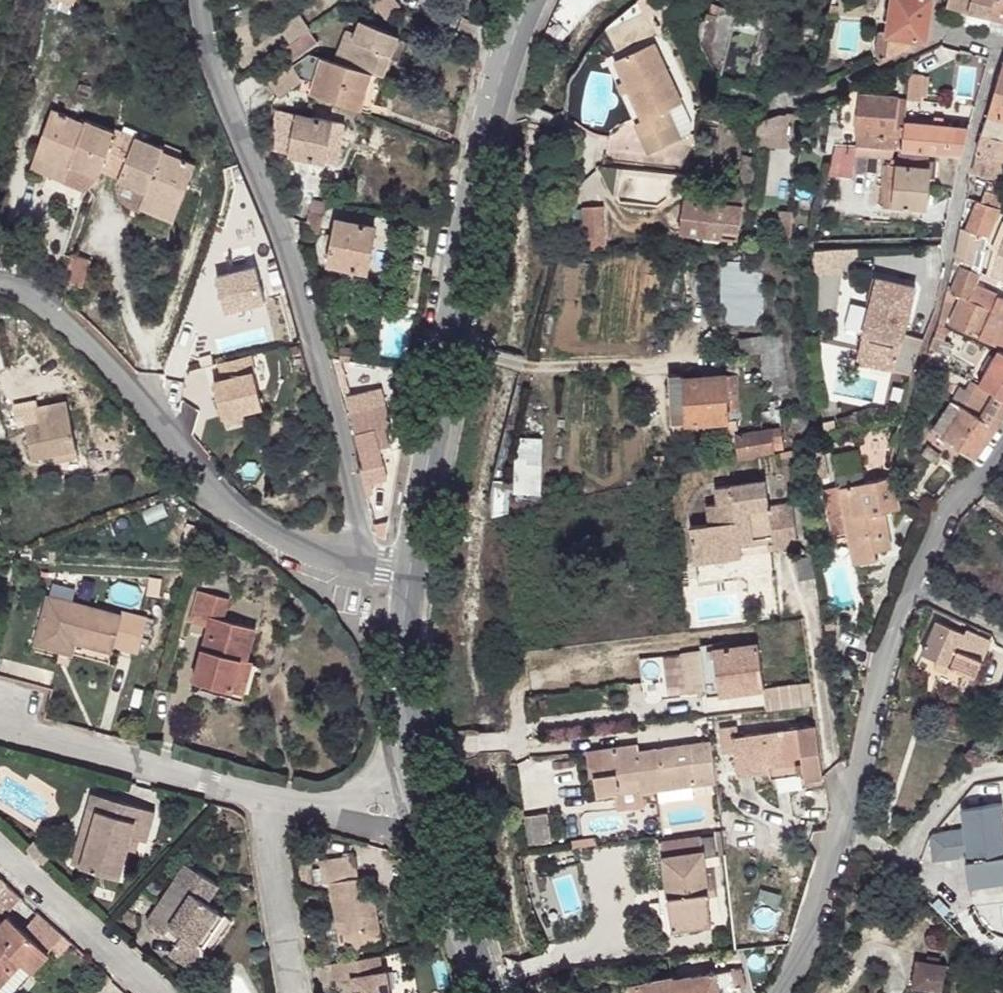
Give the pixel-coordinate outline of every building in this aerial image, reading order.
[(383,17),(400,5),(396,0),(377,0),(373,3),(383,17)] [(929,16),(932,0),(892,0),(888,31),(880,30),(876,49),(880,62),(926,39),(929,16)] [(972,0),(948,0),(947,4),(968,10),(969,10),(972,0)] [(997,0),(972,0),(969,10),(993,16),(997,0)] [(993,16),(1002,19),(1002,0),(997,0),(993,16)] [(713,3),(710,13),(717,15),(719,5),(713,3)] [(968,10),(947,4),(943,18),(965,24),(968,10)] [(714,82),(718,84),(736,9),(719,5),(717,15),(710,13),(707,12),(705,18),(702,17),(701,43),(714,70),(713,77),(714,82)] [(830,5),(828,14),(838,15),(839,7),(830,5)] [(988,31),(993,16),(969,10),(968,10),(965,24),(964,25),(988,31)] [(299,14),(280,28),(290,42),(309,28),(299,14)] [(993,16),(988,31),(1002,35),(1002,19),(993,16)] [(355,34),(344,64),(372,73),(383,76),(399,36),(361,20),(355,34)] [(280,50),(289,63),(318,43),(309,30),(280,50)] [(347,31),(335,61),(344,64),(355,34),(347,31)] [(823,35),(821,43),(828,44),(830,36),(823,35)] [(635,124),(648,154),(659,149),(674,142),(680,139),(667,110),(681,104),(654,43),(614,61),(624,82),(628,92),(642,121),(635,124)] [(269,82),(278,97),(305,79),(316,83),(313,94),(360,110),(372,73),(344,64),(335,61),(310,54),(269,82)] [(982,134),(1002,140),(1002,63),(982,134)] [(27,86),(29,73),(22,72),(20,84),(27,86)] [(908,99),(907,100),(921,102),(921,96),(923,76),(923,75),(910,74),(908,99)] [(628,92),(624,82),(617,85),(621,95),(628,92)] [(860,132),(858,146),(892,149),(899,150),(903,150),(905,122),(907,105),(897,104),(898,98),(860,94),(857,132),(860,132)] [(667,110),(680,139),(689,135),(691,125),(681,104),(667,110)] [(51,110),(37,150),(71,162),(64,181),(86,189),(99,176),(100,172),(119,179),(118,181),(146,192),(147,190),(181,202),(195,164),(162,151),(163,148),(116,130),(115,132),(85,121),(85,123),(51,110)] [(292,141),(289,154),(337,163),(345,124),(276,111),(274,138),(292,141)] [(759,122),(757,146),(786,147),(788,114),(781,115),(759,122)] [(905,122),(903,150),(928,153),(960,156),(968,129),(942,126),(905,122)] [(990,192),(998,195),(1002,173),(1002,140),(982,134),(974,161),(971,173),(993,178),(990,192)] [(660,152),(676,145),(674,142),(659,149),(660,152)] [(836,145),(829,173),(852,177),(854,155),(856,146),(836,145)] [(856,146),(854,155),(892,158),(892,149),(858,146),(856,146)] [(37,150),(30,168),(64,181),(71,162),(37,150)] [(898,166),(894,206),(925,209),(930,167),(926,167),(928,153),(903,150),(899,150),(898,166)] [(744,157),(743,169),(752,170),(754,158),(744,157)] [(881,204),(894,206),(898,166),(885,165),(881,204)] [(743,169),(741,184),(750,185),(752,170),(743,169)] [(981,203),(998,209),(1002,197),(1002,173),(998,195),(990,192),(985,190),(981,203)] [(684,198),(680,233),(704,236),(719,238),(728,239),(728,244),(735,245),(736,240),(737,241),(744,192),(711,187),(709,195),(708,202),(703,201),(684,198)] [(140,208),(174,221),(181,202),(147,190),(146,192),(140,208)] [(960,228),(954,258),(966,262),(964,267),(979,273),(986,249),(983,249),(998,209),(981,203),(977,201),(965,230),(960,228)] [(584,208),(585,238),(604,238),(603,207),(584,208)] [(780,213),(777,244),(789,243),(792,214),(780,213)] [(336,220),(328,264),(368,271),(376,227),(336,220)] [(815,250),(816,274),(843,273),(843,256),(851,256),(851,248),(815,250)] [(72,254),(62,281),(81,288),(91,261),(72,254)] [(721,317),(732,325),(762,325),(764,281),(761,281),(762,274),(757,274),(757,269),(748,269),(748,262),(722,262),(721,317)] [(938,323),(944,326),(956,294),(962,296),(949,324),(1002,349),(1002,298),(975,285),(979,273),(964,267),(960,265),(958,270),(950,292),(946,290),(938,323)] [(979,273),(977,277),(996,284),(997,280),(979,273)] [(877,278),(856,361),(911,375),(920,350),(901,345),(915,287),(877,278)] [(938,323),(934,337),(942,340),(947,327),(944,326),(938,323)] [(774,379),(776,394),(788,393),(782,334),(741,339),(742,356),(762,354),(764,379),(774,379)] [(256,337),(225,346),(230,362),(220,365),(229,400),(269,389),(256,337)] [(934,337),(930,348),(947,355),(951,344),(942,340),(934,337)] [(340,348),(340,368),(349,368),(350,348),(340,348)] [(979,386),(1002,400),(1002,353),(999,351),(979,386)] [(926,361),(924,367),(935,371),(940,372),(942,367),(926,361)] [(671,378),(673,423),(686,422),(686,423),(704,423),(704,440),(730,438),(737,430),(736,421),(738,420),(737,376),(671,378)] [(960,386),(952,401),(963,406),(975,384),(971,381),(966,389),(960,386)] [(963,406),(997,428),(1002,418),(1002,400),(979,386),(975,384),(963,406)] [(381,388),(346,397),(364,469),(360,470),(366,498),(373,494),(371,484),(388,480),(380,449),(390,446),(385,427),(391,426),(381,388)] [(26,425),(33,458),(53,454),(77,449),(66,401),(37,407),(40,422),(26,425)] [(942,438),(975,459),(997,428),(963,406),(952,401),(933,428),(944,436),(942,438)] [(824,421),(826,433),(836,431),(834,419),(824,421)] [(673,423),(673,431),(687,431),(686,423),(686,422),(673,423)] [(737,435),(740,457),(772,452),(771,444),(783,442),(781,429),(737,435)] [(517,439),(516,492),(539,492),(540,440),(517,439)] [(935,462),(940,454),(929,447),(924,454),(935,462)] [(77,449),(53,454),(55,462),(79,457),(77,449)] [(781,459),(794,457),(793,451),(780,454),(781,459)] [(847,531),(853,563),(877,559),(875,550),(891,547),(884,512),(900,508),(894,476),(824,490),(832,534),(847,531)] [(690,527),(694,563),(742,557),(740,541),(772,537),(773,550),(796,548),(792,505),(769,508),(766,482),(716,488),(718,504),(707,506),(710,525),(690,527)] [(773,550),(772,537),(740,541),(740,548),(767,544),(767,551),(773,550)] [(815,577),(812,558),(798,560),(801,579),(815,577)] [(230,599),(198,591),(190,622),(207,626),(194,681),(233,692),(241,658),(248,660),(256,628),(224,620),(230,599)] [(47,596),(35,644),(59,651),(62,638),(75,642),(113,652),(114,648),(139,654),(148,617),(122,611),(121,615),(47,596)] [(937,621),(922,653),(975,677),(991,640),(990,639),(989,640),(967,629),(965,634),(937,621)] [(72,654),(75,642),(62,638),(59,651),(72,654)] [(682,655),(687,693),(706,691),(707,697),(764,690),(761,668),(758,644),(701,651),(701,652),(682,655)] [(664,657),(669,696),(687,693),(682,655),(664,657)] [(248,660),(241,658),(233,692),(244,695),(253,662),(248,660)] [(761,668),(764,690),(780,687),(777,666),(761,668)] [(764,690),(767,711),(814,706),(811,683),(788,685),(780,687),(764,690)] [(761,727),(761,733),(783,730),(782,725),(761,727)] [(734,752),(736,776),(770,772),(770,767),(802,763),(804,773),(805,781),(823,778),(817,726),(783,730),(761,733),(738,736),(736,726),(720,728),(723,753),(734,752)] [(655,767),(658,791),(691,786),(716,783),(711,743),(657,751),(659,767),(655,767)] [(615,792),(617,809),(644,806),(643,793),(658,791),(655,767),(659,767),(657,751),(639,753),(638,746),(587,752),(590,776),(594,776),(597,795),(615,792)] [(770,772),(771,778),(804,773),(802,763),(770,767),(770,772)] [(693,798),(691,786),(658,791),(659,803),(693,798)] [(97,812),(80,868),(119,879),(128,849),(131,837),(139,839),(147,841),(155,812),(91,793),(87,809),(97,812)] [(1002,803),(961,809),(966,847),(964,848),(969,887),(1002,882),(1002,813),(1002,803)] [(80,868),(97,812),(87,809),(71,865),(80,868)] [(526,818),(529,843),(550,840),(547,815),(526,818)] [(136,851),(139,839),(131,837),(128,849),(136,851)] [(715,855),(713,837),(703,838),(705,856),(715,855)] [(663,857),(672,929),(712,924),(709,897),(705,868),(703,850),(702,850),(700,838),(659,843),(661,857),(663,857)] [(41,849),(33,841),(26,849),(34,856),(41,849)] [(34,856),(44,865),(51,857),(41,849),(34,856)] [(330,883),(337,923),(345,921),(350,950),(382,945),(371,876),(359,878),(355,856),(319,862),(323,885),(330,883)] [(185,864),(146,923),(149,924),(146,928),(159,936),(161,933),(176,943),(168,954),(181,963),(188,965),(193,965),(197,963),(201,958),(202,954),(201,950),(200,947),(197,944),(218,912),(205,903),(217,885),(185,864)] [(716,896),(713,867),(705,868),(709,897),(716,896)] [(4,915),(19,897),(6,885),(0,891),(0,912),(4,915)] [(218,912),(197,944),(200,947),(201,950),(224,916),(218,912)] [(0,927),(0,986),(20,964),(30,973),(31,974),(49,954),(9,918),(0,927)] [(326,925),(331,954),(350,950),(345,921),(337,923),(326,925)] [(355,992),(390,992),(387,971),(383,971),(381,956),(335,963),(337,980),(353,978),(355,992)] [(916,961),(911,988),(941,992),(945,966),(939,965),(940,960),(927,958),(927,963),(916,961)] [(0,986),(0,992),(1,992),(12,992),(30,973),(20,964),(0,986)] [(676,992),(736,992),(735,990),(746,988),(742,968),(673,981),(676,992)] [(632,992),(676,992),(673,981),(673,976),(630,984),(632,992)]
